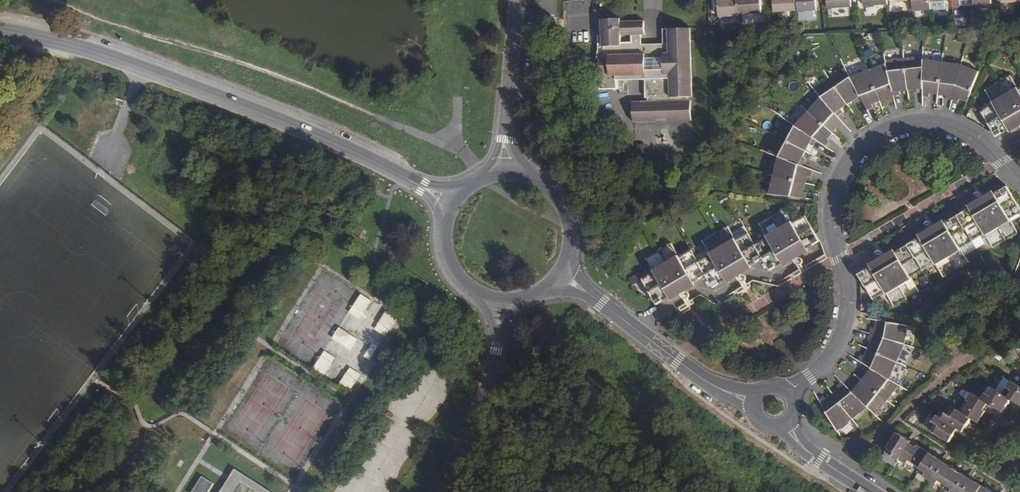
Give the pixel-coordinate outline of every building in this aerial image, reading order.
[(737,15),(737,14),(736,0),(717,0),(718,17),(737,15)] [(737,14),(760,12),(759,0),(736,0),(737,14)] [(797,10),(797,0),(772,0),(772,11),(797,10)] [(797,11),(815,10),(814,0),(797,0),(797,10),(797,11)] [(827,8),(850,7),(849,0),(826,0),(827,8)] [(930,10),(930,2),(929,0),(912,0),(912,1),(913,11),(930,10)] [(598,40),(640,39),(640,34),(644,34),(643,21),(620,22),(620,19),(602,20),(602,38),(598,38),(598,40)] [(662,38),(688,38),(688,28),(662,29),(662,38)] [(640,39),(598,40),(598,43),(598,49),(597,61),(599,61),(599,73),(596,73),(600,86),(600,91),(617,90),(616,82),(645,81),(645,99),(648,99),(648,104),(632,104),(633,123),(691,121),(690,101),(688,101),(688,98),(690,98),(688,38),(662,38),(662,44),(640,45),(640,39)] [(924,54),(904,56),(908,91),(915,90),(915,94),(923,93),(924,59),(924,54)] [(904,56),(885,59),(886,63),(894,97),(900,96),(900,92),(908,91),(904,56)] [(942,62),(924,59),(923,93),(923,97),(929,98),(930,93),(938,95),(942,62)] [(961,65),(942,62),(938,95),(944,96),(943,100),(952,101),(961,65)] [(886,63),(868,70),(879,100),(886,98),(887,102),(895,99),(894,97),(886,63)] [(844,65),(829,77),(847,104),(853,101),(855,103),(862,99),(850,76),(844,65)] [(960,100),(967,102),(980,71),(961,65),(952,101),(959,103),(960,100)] [(879,100),(868,70),(850,76),(862,99),(867,109),(873,107),(871,103),(879,100)] [(1019,88),(1011,74),(985,88),(993,103),(982,110),(997,136),(1008,129),(1010,133),(1019,127),(1019,87),(1019,88)] [(829,77),(813,88),(821,97),(837,115),(842,112),(840,109),(847,104),(829,77)] [(821,97),(807,111),(832,133),(837,127),(840,130),(845,124),(837,115),(821,97)] [(816,140),(825,146),(830,140),(828,139),(832,133),(807,111),(794,125),(816,140)] [(786,119),(776,136),(806,151),(810,144),(813,145),(816,140),(794,125),(786,119)] [(776,136),(768,153),(778,157),(801,166),(804,161),(802,160),(806,151),(776,136)] [(801,166),(778,157),(774,176),(805,183),(807,175),(811,176),(812,170),(801,166)] [(774,176),(770,194),(805,198),(806,192),(803,191),(805,183),(774,176)] [(1007,186),(995,192),(994,190),(968,205),(970,208),(944,222),(944,220),(919,234),(921,237),(896,251),(895,249),(869,263),(871,266),(858,274),(874,301),(886,293),(894,306),(919,292),(911,278),(936,264),(943,277),(968,263),(960,250),(973,242),(985,235),(989,242),(993,248),(1019,233),(1010,220),(1019,214),(1019,210),(1007,186)] [(655,273),(643,280),(658,304),(669,297),(671,300),(695,286),(693,283),(706,276),(714,289),(726,281),(728,283),(752,269),(751,266),(764,259),(771,271),(783,263),(785,266),(809,252),(807,249),(820,241),(805,216),(792,224),(784,210),(760,224),(767,237),(755,244),(748,233),(736,240),(728,227),(703,241),(711,255),(698,262),(691,251),(679,258),(670,244),(646,259),(655,273)] [(985,235),(973,242),(977,249),(989,242),(985,235)] [(632,286),(643,280),(640,275),(629,282),(632,286)] [(362,293),(350,312),(362,319),(374,300),(362,293)] [(388,336),(398,316),(386,310),(376,330),(388,336)] [(910,326),(876,320),(874,329),(870,328),(868,334),(905,345),(910,326)] [(353,350),(360,338),(340,327),(333,339),(353,350)] [(905,345),(868,334),(866,339),(869,340),(866,348),(897,362),(905,345)] [(374,342),(365,356),(372,360),(380,346),(374,342)] [(897,362),(866,348),(863,356),(860,355),(857,360),(867,366),(889,380),(897,362)] [(325,375),(337,357),(325,350),(314,369),(325,375)] [(865,374),(861,380),(888,401),(900,386),(889,380),(867,366),(862,372),(865,374)] [(351,391),(362,374),(351,367),(340,384),(351,391)] [(996,389),(1003,392),(1010,380),(1004,376),(996,389)] [(1011,379),(1010,380),(1003,392),(1002,393),(990,385),(982,399),(972,392),(960,411),(951,405),(942,418),(937,415),(928,428),(950,442),(959,428),(963,432),(972,418),(978,423),(987,409),(984,408),(988,403),(1003,412),(1011,399),(1019,405),(1019,385),(1011,379)] [(852,384),(849,388),(868,407),(875,415),(888,401),(861,380),(856,386),(852,384)] [(840,389),(833,394),(852,419),(868,407),(849,388),(841,381),(836,385),(840,389)] [(852,419),(833,394),(827,399),(824,395),(818,399),(837,431),(852,419)] [(897,432),(885,450),(899,460),(906,464),(908,461),(926,473),(924,475),(937,484),(939,481),(953,490),(952,491),(992,491),(918,445),(917,447),(910,443),(911,441),(897,432)] [(899,460),(887,452),(884,457),(896,465),(899,460)] [(236,470),(222,491),(270,491),(236,470)] [(215,482),(202,475),(194,491),(209,491),(215,482)]
